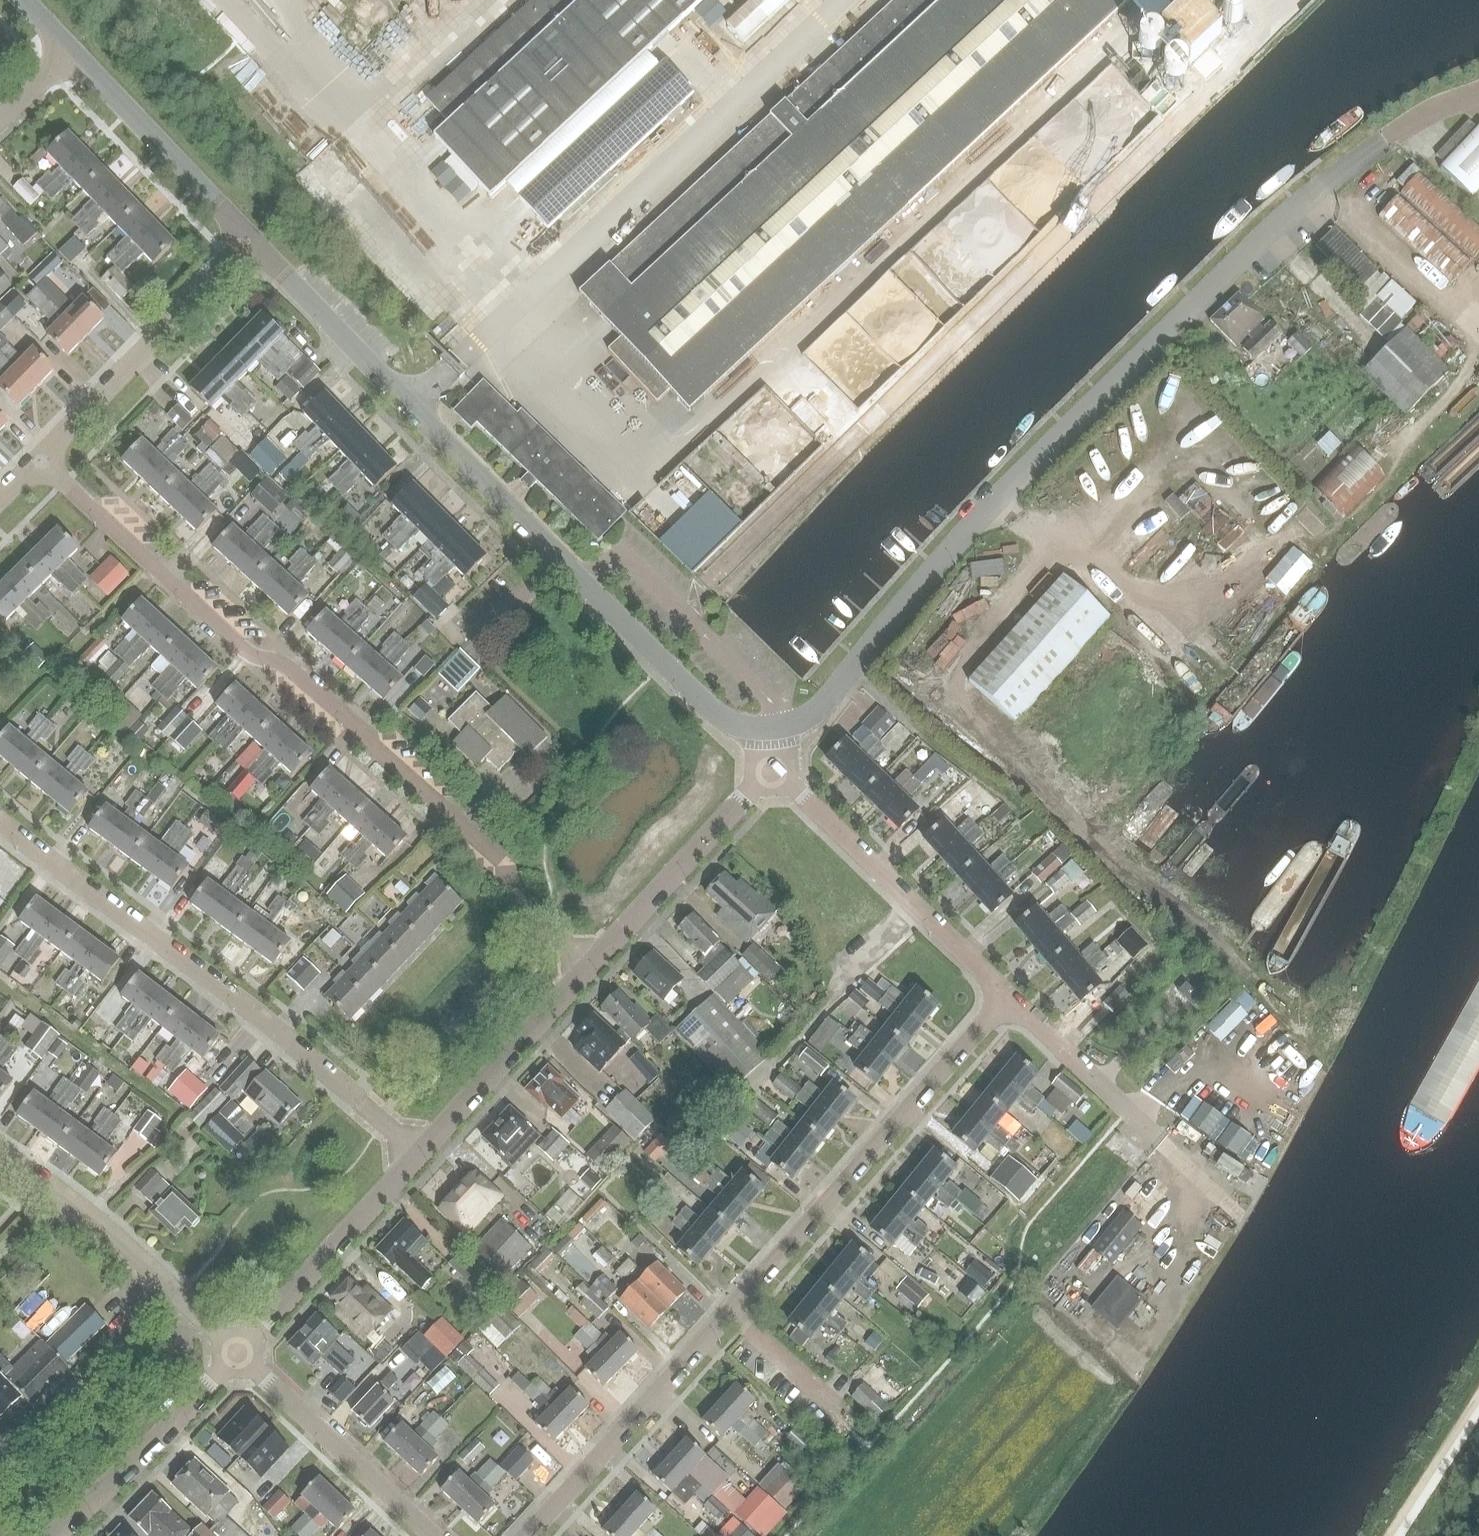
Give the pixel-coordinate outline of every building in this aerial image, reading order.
[(427,100),(449,123),(435,137),(453,156),(480,185),(492,198),(507,184),(646,54),(652,49),(704,0),(533,0),(427,100)] [(622,339),(609,351),(656,403),(670,390),(689,412),(1130,3),(1127,0),(898,0),(580,294),(622,339)] [(715,0),(707,0),(695,11),(711,28),(727,13),(715,0)] [(727,25),(744,44),(792,0),(754,0),(727,25)] [(1192,10),(1160,39),(1189,71),(1203,87),(1224,68),(1210,53),(1221,42),(1192,10)] [(695,93),(667,63),(520,198),(548,229),(695,93)] [(1176,93),(1166,82),(1158,89),(1152,82),(1149,84),(1164,103),(1176,93)] [(1033,235),(1047,223),(1037,224),(1049,214),(1040,203),(1040,196),(1044,192),(1045,194),(1056,208),(1075,192),(1083,192),(1090,186),(1070,161),(1075,157),(1065,158),(1059,150),(1063,150),(1063,144),(1071,137),(1069,114),(987,183),(998,182),(999,189),(1011,204),(1000,213),(1007,221),(1005,224),(1015,237),(1033,235)] [(1475,124),(1466,116),(1434,150),(1443,158),(1438,164),(1478,202),(1478,119),(1475,124)] [(56,180),(86,151),(68,133),(47,154),(60,167),(51,175),(56,180)] [(104,169),(86,151),(56,180),(63,188),(72,179),(83,190),(104,169)] [(121,188),(104,169),(83,190),(92,200),(84,208),(91,216),(100,208),(121,188)] [(49,173),(37,184),(45,191),(56,180),(51,175),(49,173)] [(1401,193),(1473,259),(1478,253),(1478,227),(1419,173),(1401,193)] [(24,180),(15,188),(31,205),(40,197),(39,196),(44,192),(37,185),(32,189),(24,180)] [(56,180),(45,191),(52,199),(63,188),(56,180)] [(118,226),(139,206),(121,188),(100,208),(91,216),(98,224),(107,215),(118,226)] [(1398,197),(1380,217),(1452,283),(1470,263),(1398,197)] [(157,224),(139,206),(118,226),(128,237),(119,245),(127,253),(136,245),(157,224)] [(79,228),(91,216),(84,208),(72,220),(79,228)] [(1,222),(24,246),(35,236),(12,212),(1,222)] [(86,236),(98,224),(91,216),(79,228),(86,236)] [(174,242),(157,224),(136,245),(127,253),(134,261),(144,271),(174,242)] [(1378,272),(1335,228),(1316,246),(1359,290),(1378,272)] [(79,235),(62,250),(73,262),(90,247),(79,235)] [(2,255),(10,248),(0,237),(0,253),(2,255)] [(115,264),(127,253),(119,245),(108,256),(115,264)] [(63,261),(55,252),(43,263),(52,272),(63,261)] [(115,264),(123,272),(134,261),(127,253),(115,264)] [(135,286),(116,265),(103,278),(123,299),(135,286)] [(13,285),(0,272),(0,298),(13,285)] [(1401,320),(1416,304),(1385,275),(1363,299),(1370,306),(1360,316),(1386,340),(1402,322),(1401,320)] [(66,301),(58,293),(45,280),(37,289),(49,302),(50,301),(86,337),(104,320),(84,300),(75,309),(67,301),(66,301)] [(50,301),(49,302),(37,289),(28,298),(51,322),(53,320),(58,325),(48,335),(68,355),(86,337),(50,301)] [(1244,349),(1256,361),(1283,335),(1272,323),(1264,329),(1260,325),(1264,321),(1241,296),(1212,322),(1236,348),(1252,333),(1257,337),(1244,349)] [(14,320),(0,306),(0,307),(0,333),(14,320)] [(261,316),(243,334),(285,375),(287,374),(303,389),(319,373),(308,362),(297,373),(280,356),(281,356),(272,347),(281,338),(282,338),(282,337),(261,316)] [(1449,372),(1407,330),(1365,372),(1407,414),(1449,372)] [(1313,347),(1298,331),(1287,342),(1302,357),(1313,347)] [(265,372),(265,371),(277,384),(285,375),(243,334),(225,352),(246,373),(256,363),(265,372)] [(0,351),(0,354),(36,389),(54,370),(33,350),(23,360),(8,345),(1,352),(0,351)] [(208,370),(237,399),(248,410),(255,402),(236,383),(246,373),(225,352),(208,370)] [(1,369),(7,376),(0,383),(0,388),(18,406),(36,389),(0,354),(0,370),(1,369)] [(248,410),(237,399),(208,370),(190,387),(211,408),(221,399),(240,418),(248,410)] [(291,402),(301,391),(286,376),(276,387),(291,402)] [(321,432),(323,434),(344,414),(325,394),(304,415),(317,428),(308,437),(305,434),(293,445),(300,453),(312,441),(321,432)] [(530,470),(525,476),(533,484),(539,478),(601,536),(628,507),(521,406),(515,412),(498,396),(492,402),(484,395),(462,418),(471,427),(477,420),(530,470)] [(160,412),(153,406),(148,411),(154,417),(160,412)] [(167,415),(182,431),(192,421),(177,406),(167,415)] [(329,440),(340,452),(361,431),(344,414),(323,434),(321,432),(312,441),(300,453),(308,461),(329,440)] [(243,454),(255,442),(239,426),(227,438),(240,451),(243,454)] [(208,449),(215,442),(202,429),(195,437),(208,449)] [(337,489),(348,478),(357,469),(359,471),(380,450),(361,431),(340,452),(350,461),(329,481),(337,489)] [(162,459),(171,450),(181,440),(173,432),(163,442),(165,444),(155,452),(142,440),(123,460),(142,479),(162,459)] [(1328,457),(1341,444),(1331,434),(1318,447),(1328,457)] [(225,437),(211,450),(226,465),(230,461),(240,451),(227,438),(225,437)] [(142,479),(161,498),(181,478),(170,467),(180,456),(179,455),(188,446),(181,440),(171,450),(162,459),(142,479)] [(265,441),(251,455),(270,475),(284,460),(265,441)] [(1343,518),(1386,475),(1354,444),(1312,487),(1343,518)] [(396,466),(380,450),(359,471),(375,487),(396,466)] [(240,451),(230,461),(237,469),(248,457),(245,454),(243,455),(243,454),(240,451)] [(699,572),(751,525),(692,460),(640,507),(699,572)] [(226,465),(222,469),(229,477),(237,469),(230,461),(226,465)] [(210,468),(200,478),(191,487),(181,478),(161,498),(179,515),(217,475),(210,468)] [(224,482),(217,475),(179,515),(196,531),(215,511),(202,499),(212,490),(214,492),(224,482)] [(356,486),(348,478),(337,489),(344,497),(356,486)] [(288,498),(267,479),(251,496),(261,506),(269,497),(280,507),(288,498)] [(1251,534),(1219,502),(1218,502),(1197,481),(1164,513),(1188,536),(1193,531),(1223,562),(1251,534)] [(403,517),(383,538),(391,545),(431,503),(413,485),(392,507),(403,517)] [(734,496),(745,507),(759,495),(749,485),(739,494),(731,486),(723,493),(730,500),(734,496)] [(314,513),(296,496),(285,508),(303,525),(314,513)] [(417,532),(429,543),(450,522),(431,503),(391,545),(398,552),(417,532)] [(214,548),(233,565),(270,523),(262,517),(245,537),(233,526),(214,548)] [(428,581),(447,561),(468,539),(450,522),(429,543),(440,554),(432,563),(430,562),(420,573),(428,581)] [(261,551),(267,544),(278,531),(270,523),(233,565),(251,581),(271,560),(261,551)] [(1278,527),(1264,543),(1271,549),(1263,558),(1276,569),(1298,544),(1278,527)] [(40,547),(70,577),(77,571),(67,561),(78,549),(58,529),(40,547)] [(486,556),(468,539),(447,561),(428,581),(435,587),(454,567),(465,578),(486,556)] [(61,586),(69,578),(70,577),(40,547),(22,565),(42,585),(51,576),(61,586)] [(387,560),(393,554),(387,548),(381,554),(387,560)] [(342,550),(328,565),(337,574),(351,559),(342,550)] [(307,557),(301,551),(288,565),(291,568),(286,574),(271,560),(251,581),(270,598),(289,577),(307,557)] [(130,575),(112,557),(90,579),(107,597),(130,575)] [(289,615),(308,594),(298,585),(316,566),(307,557),(289,577),(270,598),(289,615)] [(24,603),(34,613),(38,609),(28,599),(42,585),(22,565),(4,583),(24,603)] [(79,589),(87,581),(77,571),(70,577),(69,578),(79,589)] [(1014,724),(1110,618),(1063,576),(968,682),(1014,724)] [(72,596),(79,589),(69,578),(61,586),(72,596)] [(33,614),(34,613),(24,603),(4,583),(0,587),(0,615),(6,621),(16,612),(26,621),(33,614)] [(413,597),(436,619),(447,608),(425,586),(413,597)] [(122,660),(133,649),(132,648),(142,638),(145,641),(165,620),(143,600),(123,621),(137,634),(128,644),(125,641),(114,653),(122,660)] [(352,620),(353,621),(365,607),(357,600),(345,613),(347,615),(352,620)] [(41,607),(38,609),(34,613),(33,614),(43,625),(51,617),(41,607)] [(373,614),(365,607),(353,621),(357,624),(361,628),(373,614)] [(346,629),(345,628),(352,620),(347,615),(340,623),(327,612),(308,633),(327,650),(346,629)] [(33,614),(26,621),(36,632),(43,625),(33,614)] [(164,659),(183,637),(165,620),(145,641),(142,638),(132,648),(133,649),(122,660),(129,668),(150,646),(164,659)] [(365,645),(350,632),(357,624),(353,621),(352,620),(345,628),(346,629),(327,650),(345,667),(365,645)] [(436,629),(427,620),(421,626),(430,635),(436,629)] [(387,651),(391,655),(403,641),(395,634),(383,647),(387,651)] [(179,673),(180,674),(200,652),(183,637),(164,659),(171,666),(151,687),(159,695),(170,683),(179,673)] [(86,665),(106,645),(100,639),(80,659),(86,665)] [(399,662),(411,649),(403,641),(391,655),(395,658),(399,662)] [(48,660),(33,644),(23,654),(38,670),(48,660)] [(364,684),(383,664),(391,655),(387,651),(379,658),(365,645),(345,667),(364,684)] [(464,647),(441,669),(461,690),(484,668),(464,647)] [(99,663),(101,665),(108,672),(118,661),(109,652),(99,663)] [(217,668),(200,652),(180,674),(179,673),(170,683),(159,695),(167,702),(187,680),(197,690),(217,668)] [(391,655),(383,664),(364,684),(383,701),(402,679),(388,666),(395,658),(391,655)] [(426,658),(415,670),(425,679),(435,666),(426,658)] [(113,688),(129,670),(119,661),(103,678),(113,688)] [(116,699),(124,691),(116,685),(109,693),(116,699)] [(235,723),(236,724),(254,702),(235,686),(217,707),(228,717),(209,739),(216,746),(226,734),(235,723)] [(462,734),(454,742),(478,766),(487,758),(500,771),(521,750),(528,757),(547,738),(506,696),(493,709),(477,693),(448,721),(462,734)] [(433,709),(421,697),(409,711),(421,722),(433,709)] [(131,727),(142,717),(126,702),(116,713),(131,727)] [(257,742),(275,721),(254,702),(236,724),(235,723),(226,734),(216,746),(224,752),(244,730),(257,742)] [(879,741),(896,723),(879,706),(862,724),(879,741)] [(168,739),(186,718),(177,710),(159,731),(168,739)] [(30,728),(32,730),(38,735),(48,723),(40,716),(30,728)] [(181,749),(198,729),(189,721),(172,740),(181,749)] [(274,757),(276,759),(294,737),(275,721),(257,742),(265,750),(257,759),(259,760),(266,766),(274,757)] [(56,730),(48,723),(38,735),(46,742),(56,730)] [(870,738),(873,735),(864,726),(851,739),(860,748),(870,738)] [(10,727),(0,739),(0,756),(13,767),(32,745),(31,744),(38,735),(32,730),(24,738),(10,727)] [(31,744),(32,745),(13,767),(33,784),(52,762),(40,752),(47,743),(46,742),(38,735),(31,744)] [(274,757),(266,766),(270,770),(278,761),(292,774),(311,753),(294,737),(276,759),(274,757)] [(877,745),(870,738),(860,748),(859,749),(862,751),(858,755),(845,742),(827,760),(844,777),(877,745)] [(935,756),(920,742),(911,752),(926,766),(935,756)] [(884,752),(877,745),(844,777),(862,795),(881,776),(868,764),(871,760),(873,763),(884,752)] [(77,767),(87,756),(79,749),(69,761),(77,767)] [(95,762),(87,756),(77,767),(85,774),(95,762)] [(254,779),(265,768),(266,766),(259,760),(247,772),(254,779)] [(33,784),(53,800),(72,778),(52,762),(33,784)] [(273,773),(270,770),(266,766),(265,768),(254,779),(256,780),(262,786),(273,773)] [(303,822),(311,829),(321,818),(319,816),(346,783),(330,769),(311,791),(322,801),(303,822)] [(245,770),(228,791),(239,800),(256,780),(254,779),(247,772),(245,770)] [(862,795),(881,814),(913,780),(906,773),(895,784),(897,786),(894,789),(881,776),(862,795)] [(89,792),(72,778),(53,800),(70,815),(89,792)] [(910,798),(920,787),(913,780),(881,814),(899,831),(917,813),(904,799),(907,796),(910,798)] [(328,824),(326,822),(335,812),(351,826),(369,804),(346,783),(319,816),(321,818),(311,829),(318,835),(328,824)] [(128,806),(136,812),(144,800),(137,795),(128,806)] [(144,800),(136,812),(135,813),(144,819),(153,806),(144,800)] [(129,822),(135,813),(136,812),(128,806),(126,804),(119,814),(108,806),(90,829),(111,845),(128,821),(129,822)] [(351,826),(369,842),(388,820),(369,804),(351,826)] [(1011,813),(1004,806),(992,816),(999,823),(1011,813)] [(208,810),(201,820),(215,830),(222,821),(208,810)] [(369,842),(387,858),(406,837),(388,820),(369,842)] [(111,845),(132,860),(149,837),(129,822),(128,821),(111,845)] [(958,830),(961,833),(956,838),(943,823),(925,840),(941,858),(975,828),(969,821),(958,830)] [(176,843),(186,830),(177,824),(168,836),(176,843)] [(941,858),(958,878),(977,860),(965,847),(969,843),(972,846),(982,836),(975,828),(941,858)] [(194,836),(186,830),(176,843),(177,843),(185,849),(194,836)] [(132,860),(152,875),(169,852),(149,837),(132,860)] [(305,841),(298,849),(313,864),(321,856),(305,841)] [(152,875),(155,877),(173,890),(190,867),(178,858),(185,849),(177,843),(170,852),(169,852),(152,875)] [(341,855),(349,862),(359,852),(360,851),(352,844),(341,855)] [(359,852),(349,862),(357,870),(368,858),(360,851),(359,852)] [(1062,864),(1052,854),(1032,873),(1041,883),(1062,864)] [(958,878),(975,896),(1009,865),(1002,857),(991,867),(994,870),(989,874),(977,860),(958,878)] [(1010,897),(998,883),(1002,879),(1005,882),(1015,872),(1009,865),(975,896),(991,914),(1010,897)] [(228,882),(237,888),(246,876),(237,869),(228,882)] [(1046,885),(1055,894),(1069,881),(1060,871),(1046,885)] [(445,921),(461,904),(436,880),(438,878),(435,875),(426,884),(429,887),(421,896),(445,921)] [(255,882),(246,876),(237,888),(246,895),(255,882)] [(777,911),(756,892),(753,895),(741,883),(737,887),(725,877),(708,896),(723,910),(718,915),(748,943),(777,911)] [(360,895),(344,879),(328,896),(345,911),(360,895)] [(192,904),(213,920),(230,897),(209,882),(192,904)] [(427,940),(445,921),(421,896),(418,893),(408,903),(411,906),(402,915),(427,940)] [(250,912),(234,900),(230,897),(213,920),(233,935),(250,912)] [(35,933),(27,944),(33,949),(59,915),(38,899),(21,922),(35,933)] [(269,912),(278,918),(287,906),(279,899),(269,912)] [(1097,913),(1087,902),(1071,915),(1081,926),(1097,913)] [(287,906),(278,918),(287,925),(296,912),(287,906)] [(1032,945),(1067,915),(1061,908),(1050,917),(1052,920),(1048,923),(1036,909),(1016,926),(1032,945)] [(233,935),(254,950),(271,927),(250,912),(233,935)] [(399,912),(390,922),(393,925),(383,935),(408,960),(427,940),(402,915),(399,912)] [(79,930),(59,915),(33,949),(40,953),(48,943),(62,953),(79,930)] [(1032,945),(1050,967),(1070,950),(1055,933),(1059,929),(1062,933),(1074,923),(1067,915),(1032,945)] [(742,970),(719,945),(720,944),(694,917),(679,931),(704,957),(699,962),(704,968),(696,976),(715,996),(742,970)] [(254,950),(257,953),(274,965),(291,943),(271,927),(254,950)] [(1132,928),(1116,943),(1133,960),(1148,946),(1132,928)] [(99,945),(79,930),(62,953),(82,968),(99,945)] [(374,945),(365,954),(390,979),(408,960),(383,935),(381,932),(371,942),(374,945)] [(2,938),(0,941),(0,968),(15,948),(2,938)] [(23,962),(33,949),(27,944),(25,942),(15,956),(23,962)] [(782,970),(755,944),(743,956),(770,983),(782,970)] [(99,945),(82,968),(74,979),(81,984),(89,973),(103,983),(120,960),(99,945)] [(1050,967),(1065,984),(1099,953),(1093,947),(1082,956),(1085,959),(1081,963),(1070,950),(1050,967)] [(42,955),(40,953),(33,949),(23,962),(32,968),(42,955)] [(362,952),(353,961),(356,964),(347,973),(372,998),(390,979),(365,954),(362,952)] [(1106,962),(1099,953),(1065,984),(1081,1002),(1100,986),(1088,972),(1093,968),(1095,971),(1106,962)] [(663,1002),(682,981),(652,954),(633,974),(663,1002)] [(304,992),(321,974),(304,958),(287,975),(304,992)] [(21,963),(14,972),(23,979),(30,970),(21,963)] [(372,998),(347,973),(345,970),(335,981),(338,984),(326,996),(351,1020),(372,998)] [(55,985),(64,992),(74,978),(65,972),(55,985)] [(134,1007),(126,1017),(134,1024),(142,1013),(143,1013),(160,990),(140,975),(123,998),(134,1007)] [(83,985),(81,984),(74,979),(74,978),(64,992),(73,998),(83,985)] [(885,993),(868,979),(859,990),(877,1004),(885,993)] [(1187,983),(1178,991),(1194,1007),(1202,999),(1187,983)] [(1112,1013),(1129,996),(1120,988),(1104,1005),(1112,1013)] [(142,1013),(134,1024),(142,1030),(151,1019),(163,1029),(180,1006),(160,990),(143,1013),(142,1013)] [(870,1002),(855,990),(848,998),(863,1010),(870,1002)] [(906,1005),(901,1002),(904,998),(893,990),(886,998),(922,1026),(937,1007),(917,991),(906,1005)] [(671,1031),(657,1017),(652,1022),(636,1006),(633,1009),(618,994),(602,1010),(633,1041),(645,1029),(659,1043),(671,1031)] [(674,1031),(729,1093),(770,1057),(715,996),(674,1031)] [(906,1046),(922,1026),(886,998),(880,1006),(891,1014),(893,1011),(898,1015),(887,1029),(906,1046)] [(1247,1016),(1233,1002),(1208,1027),(1222,1040),(1247,1016)] [(163,1029),(182,1044),(183,1044),(200,1022),(180,1006),(163,1029)] [(124,1036),(125,1036),(134,1024),(126,1017),(116,1030),(124,1036)] [(624,1046),(593,1018),(579,1033),(585,1039),(576,1050),(600,1072),(624,1046)] [(829,1019),(822,1027),(834,1037),(841,1028),(829,1019)] [(174,1054),(183,1061),(184,1062),(192,1052),(203,1060),(221,1037),(200,1022),(183,1044),(182,1044),(174,1054)] [(60,1035),(44,1023),(27,1046),(43,1058),(60,1035)] [(142,1030),(134,1024),(125,1036),(133,1043),(142,1030)] [(112,1052),(124,1036),(116,1030),(114,1028),(102,1044),(112,1052)] [(891,1065),(906,1046),(887,1029),(875,1044),(871,1040),(873,1038),(862,1029),(856,1037),(891,1065)] [(891,1065),(856,1037),(850,1045),(860,1054),(863,1051),(867,1054),(856,1068),(876,1084),(891,1065)] [(9,1045),(1,1039),(0,1040),(0,1058),(9,1045)] [(59,1039),(49,1053),(50,1054),(58,1060),(63,1052),(68,1046),(60,1040),(59,1039)] [(9,1045),(0,1058),(0,1101),(14,1082),(1,1073),(17,1051),(9,1045)] [(156,1061),(165,1067),(174,1054),(166,1048),(156,1061)] [(799,1061),(821,1079),(828,1069),(806,1052),(799,1061)] [(165,1067),(173,1073),(183,1061),(174,1054),(165,1067)] [(142,1076),(150,1066),(140,1058),(132,1069),(142,1076)] [(1037,1076),(1016,1059),(1001,1077),(1037,1107),(1048,1116),(1054,1109),(1031,1091),(1029,1093),(1025,1090),(1037,1076)] [(260,1072),(248,1061),(221,1091),(233,1101),(243,1091),(247,1094),(246,1096),(269,1117),(267,1118),(274,1124),(275,1123),(280,1127),(300,1105),(266,1073),(263,1077),(259,1073),(260,1072)] [(73,1085),(86,1094),(100,1075),(88,1065),(73,1085)] [(652,1067),(642,1075),(649,1085),(659,1076),(652,1067)] [(567,1087),(547,1068),(525,1091),(545,1110),(548,1107),(560,1118),(578,1098),(567,1087)] [(184,1072),(168,1093),(191,1111),(207,1090),(184,1072)] [(792,1101),(802,1089),(783,1073),(773,1086),(792,1101)] [(1030,1116),(1037,1107),(1001,1077),(985,1096),(1005,1113),(1017,1099),(1021,1103),(1018,1107),(1030,1116)] [(1054,1087),(1076,1105),(1083,1096),(1061,1078),(1054,1087)] [(53,1094),(54,1094),(63,1100),(72,1087),(63,1080),(53,1094)] [(809,1085),(802,1093),(838,1123),(855,1102),(834,1086),(822,1101),(817,1097),(819,1094),(809,1085)] [(72,1087),(63,1100),(70,1106),(72,1107),(82,1094),(72,1087)] [(606,1110),(635,1140),(655,1120),(626,1090),(606,1110)] [(190,1119),(199,1129),(226,1101),(217,1092),(190,1119)] [(803,1125),(823,1141),(838,1123),(802,1093),(796,1101),(807,1110),(810,1106),(815,1110),(803,1125)] [(57,1110),(63,1100),(54,1094),(47,1103),(37,1095),(19,1118),(39,1133),(57,1110)] [(985,1096),(968,1117),(1004,1146),(1011,1139),(999,1129),(997,1132),(993,1129),(1005,1113),(985,1096)] [(39,1133),(59,1148),(77,1124),(63,1115),(70,1106),(63,1100),(57,1110),(39,1133)] [(770,1129),(777,1119),(755,1102),(748,1112),(770,1129)] [(482,1137),(498,1153),(495,1156),(509,1170),(540,1138),(509,1108),(482,1137)] [(704,1131),(680,1108),(664,1124),(687,1147),(704,1131)] [(94,1124),(95,1125),(103,1131),(113,1117),(104,1110),(94,1124)] [(147,1142),(162,1121),(148,1111),(133,1131),(147,1142)] [(218,1113),(203,1129),(230,1153),(244,1137),(218,1113)] [(122,1124),(113,1117),(103,1131),(112,1138),(122,1124)] [(998,1154),(1004,1146),(968,1117),(952,1136),(973,1153),(981,1142),(986,1146),(987,1144),(998,1154)] [(1073,1129),(1089,1142),(1097,1132),(1082,1119),(1073,1129)] [(97,1139),(103,1131),(95,1125),(89,1133),(77,1124),(59,1148),(79,1163),(97,1139)] [(778,1125),(771,1133),(807,1162),(823,1141),(803,1125),(792,1140),(787,1136),(789,1133),(778,1125)] [(569,1144),(553,1129),(537,1147),(553,1162),(569,1144)] [(106,1146),(112,1138),(103,1131),(97,1139),(79,1163),(99,1177),(117,1154),(106,1146)] [(641,1147),(652,1159),(669,1142),(658,1131),(641,1147)] [(255,1153),(266,1142),(258,1133),(247,1145),(255,1153)] [(775,1162),(773,1164),(793,1180),(807,1162),(771,1133),(765,1141),(767,1143),(761,1151),(775,1162)] [(586,1155),(604,1171),(620,1154),(603,1137),(586,1155)] [(1020,1147),(1011,1139),(1005,1147),(1014,1154),(1020,1147)] [(936,1153),(920,1172),(955,1202),(961,1194),(949,1185),(947,1187),(943,1184),(956,1170),(936,1153)] [(1037,1181),(1009,1157),(990,1178),(1019,1203),(1037,1181)] [(201,1216),(153,1171),(137,1188),(156,1207),(150,1213),(175,1236),(184,1226),(188,1229),(191,1226),(193,1228),(199,1222),(197,1220),(201,1216)] [(463,1235),(500,1197),(474,1172),(437,1210),(463,1235)] [(591,1172),(582,1182),(592,1190),(601,1181),(591,1172)] [(718,1172),(711,1180),(745,1212),(762,1191),(743,1175),(731,1188),(727,1184),(729,1182),(718,1172)] [(920,1172),(905,1189),(904,1190),(924,1208),(935,1195),(939,1198),(936,1201),(948,1210),(954,1203),(955,1202),(920,1172)] [(745,1212),(711,1180),(704,1188),(715,1198),(718,1195),(722,1198),(710,1212),(730,1230),(745,1212)] [(911,1224),(924,1208),(904,1190),(887,1210),(923,1241),(929,1233),(917,1223),(915,1227),(911,1224)] [(983,1206),(965,1191),(955,1203),(973,1218),(975,1215),(983,1206)] [(983,1206),(975,1215),(982,1221),(990,1211),(983,1206)] [(685,1210),(678,1218),(713,1249),(730,1230),(710,1212),(698,1226),(694,1223),(696,1220),(685,1210)] [(917,1248),(923,1241),(887,1210),(872,1228),(893,1245),(904,1232),(907,1236),(905,1239),(917,1248)] [(1123,1212),(1093,1249),(1112,1265),(1142,1227),(1123,1212)] [(697,1267),(713,1249),(678,1218),(672,1226),(683,1236),(685,1233),(690,1236),(678,1250),(697,1267)] [(421,1289),(431,1279),(412,1260),(427,1244),(403,1222),(376,1250),(396,1270),(398,1268),(421,1289)] [(500,1279),(529,1249),(501,1222),(472,1251),(500,1279)] [(608,1257),(614,1251),(591,1230),(586,1236),(608,1257)] [(569,1236),(555,1250),(556,1251),(561,1255),(574,1241),(569,1236)] [(854,1247),(838,1265),(873,1295),(879,1287),(870,1280),(879,1269),(854,1247)] [(532,1268),(539,1275),(555,1257),(548,1250),(532,1268)] [(480,1296),(492,1284),(460,1253),(448,1265),(480,1296)] [(630,1273),(637,1267),(629,1259),(623,1265),(630,1273)] [(975,1260),(965,1272),(984,1288),(994,1276),(975,1260)] [(623,1280),(630,1273),(623,1265),(616,1272),(623,1280)] [(667,1312),(685,1293),(656,1265),(638,1283),(667,1312)] [(838,1265),(824,1282),(843,1299),(853,1287),(858,1291),(856,1294),(866,1302),(873,1295),(838,1265)] [(604,1275),(592,1286),(606,1301),(618,1290),(604,1275)] [(906,1277),(895,1290),(918,1309),(929,1296),(906,1277)] [(1091,1309),(1118,1331),(1144,1299),(1117,1277),(1091,1309)] [(969,1279),(958,1291),(976,1306),(986,1293),(969,1279)] [(331,1312),(362,1341),(365,1337),(371,1330),(390,1310),(366,1287),(362,1291),(349,1280),(331,1299),(338,1305),(331,1312)] [(520,1319),(539,1299),(519,1280),(500,1301),(520,1319)] [(829,1316),(843,1299),(824,1282),(806,1304),(841,1333),(848,1326),(837,1316),(834,1320),(829,1316)] [(648,1330),(667,1312),(638,1283),(620,1302),(648,1330)] [(592,1293),(581,1304),(597,1321),(609,1309),(592,1293)] [(826,1329),(824,1332),(834,1341),(841,1333),(806,1304),(789,1324),(809,1340),(822,1325),(826,1329)] [(506,1341),(521,1326),(502,1306),(487,1321),(506,1341)] [(10,1382),(33,1406),(70,1370),(66,1366),(106,1326),(86,1307),(47,1346),(41,1340),(13,1368),(2,1357),(0,1359),(0,1373),(10,1382)] [(573,1309),(566,1316),(581,1331),(588,1324),(573,1309)] [(339,1337),(316,1316),(289,1345),(312,1366),(319,1358),(339,1376),(353,1362),(333,1343),(339,1337)] [(588,1324),(581,1331),(621,1371),(638,1353),(620,1335),(612,1343),(604,1335),(602,1338),(588,1324)] [(371,1330),(365,1337),(373,1345),(379,1338),(371,1330)] [(603,1388),(621,1371),(581,1331),(574,1338),(596,1360),(585,1371),(603,1388)] [(420,1333),(402,1350),(415,1364),(434,1347),(420,1333)] [(874,1333),(866,1343),(875,1350),(883,1341),(874,1333)] [(381,1365),(393,1351),(379,1338),(373,1345),(367,1352),(381,1365)] [(840,1350),(836,1347),(831,1353),(830,1353),(825,1359),(831,1364),(836,1358),(835,1357),(840,1350)] [(490,1396),(500,1387),(468,1355),(460,1365),(490,1396)] [(437,1395),(456,1378),(445,1367),(427,1384),(437,1395)] [(2,1415),(20,1397),(8,1385),(10,1382),(0,1373),(0,1414),(2,1415)] [(397,1381),(390,1374),(377,1388),(377,1387),(353,1413),(369,1428),(394,1402),(385,1394),(397,1381)] [(347,1404),(361,1389),(348,1377),(334,1391),(347,1404)] [(544,1400),(546,1399),(555,1407),(554,1409),(571,1425),(588,1408),(571,1391),(565,1397),(556,1388),(551,1393),(538,1380),(531,1387),(544,1400)] [(873,1422),(886,1409),(863,1385),(850,1398),(873,1422)] [(747,1428),(761,1441),(768,1434),(754,1421),(758,1416),(749,1408),(754,1402),(736,1386),(720,1403),(738,1420),(747,1428)] [(531,1387),(524,1394),(546,1416),(536,1426),(553,1443),(571,1425),(554,1409),(555,1407),(546,1399),(544,1400),(531,1387)] [(754,1448),(761,1441),(747,1428),(738,1420),(720,1403),(704,1421),(722,1437),(731,1427),(754,1448)] [(218,1437),(240,1457),(267,1429),(245,1408),(218,1437)] [(421,1442),(429,1434),(442,1420),(435,1413),(413,1435),(402,1425),(385,1442),(403,1459),(421,1442)] [(449,1426),(442,1420),(429,1434),(436,1440),(449,1426)] [(810,1442),(795,1427),(786,1437),(801,1451),(810,1442)] [(289,1449),(267,1429),(240,1457),(262,1478),(289,1449)] [(206,1433),(198,1442),(205,1448),(213,1439),(206,1433)] [(438,1442),(436,1440),(429,1434),(421,1442),(403,1459),(421,1476),(438,1458),(430,1451),(438,1442)] [(467,1466),(484,1448),(476,1440),(459,1458),(467,1466)] [(670,1459),(688,1475),(689,1474),(698,1482),(697,1483),(711,1496),(718,1488),(704,1476),(713,1465),(687,1441),(670,1459)] [(500,1466),(516,1482),(536,1462),(519,1446),(500,1466)] [(216,1525),(211,1532),(215,1535),(278,1535),(265,1517),(251,1499),(253,1498),(202,1452),(194,1461),(193,1460),(171,1484),(206,1517),(206,1516),(216,1525)] [(670,1459),(653,1477),(685,1506),(695,1496),(704,1504),(711,1496),(697,1483),(698,1482),(689,1474),(688,1475),(670,1459)] [(477,1475),(484,1482),(498,1468),(491,1461),(477,1475)] [(778,1461),(758,1483),(785,1508),(805,1486),(778,1461)] [(476,1490),(459,1508),(477,1525),(494,1507),(483,1497),(505,1475),(498,1468),(484,1482),(485,1482),(477,1490),(476,1490)] [(441,1491),(459,1508),(476,1490),(477,1490),(485,1482),(484,1482),(477,1475),(475,1473),(467,1481),(458,1473),(441,1491)] [(291,1529),(298,1535),(336,1496),(319,1479),(294,1504),(305,1515),(291,1529)] [(760,1535),(768,1535),(787,1515),(757,1488),(735,1514),(760,1535)] [(288,1501),(279,1493),(263,1509),(271,1518),(288,1501)] [(129,1520),(147,1535),(185,1535),(189,1531),(169,1512),(170,1512),(152,1495),(129,1520)] [(637,1495),(620,1514),(638,1530),(655,1512),(637,1495)] [(336,1496),(298,1535),(311,1535),(326,1520),(337,1530),(354,1512),(336,1496)] [(638,1530),(620,1514),(604,1532),(608,1535),(645,1535),(638,1530)] [(728,1535),(752,1535),(739,1524),(728,1535)] [(201,1526),(191,1535),(211,1535),(201,1526)] [(120,1528),(112,1535),(129,1535),(120,1528)]
